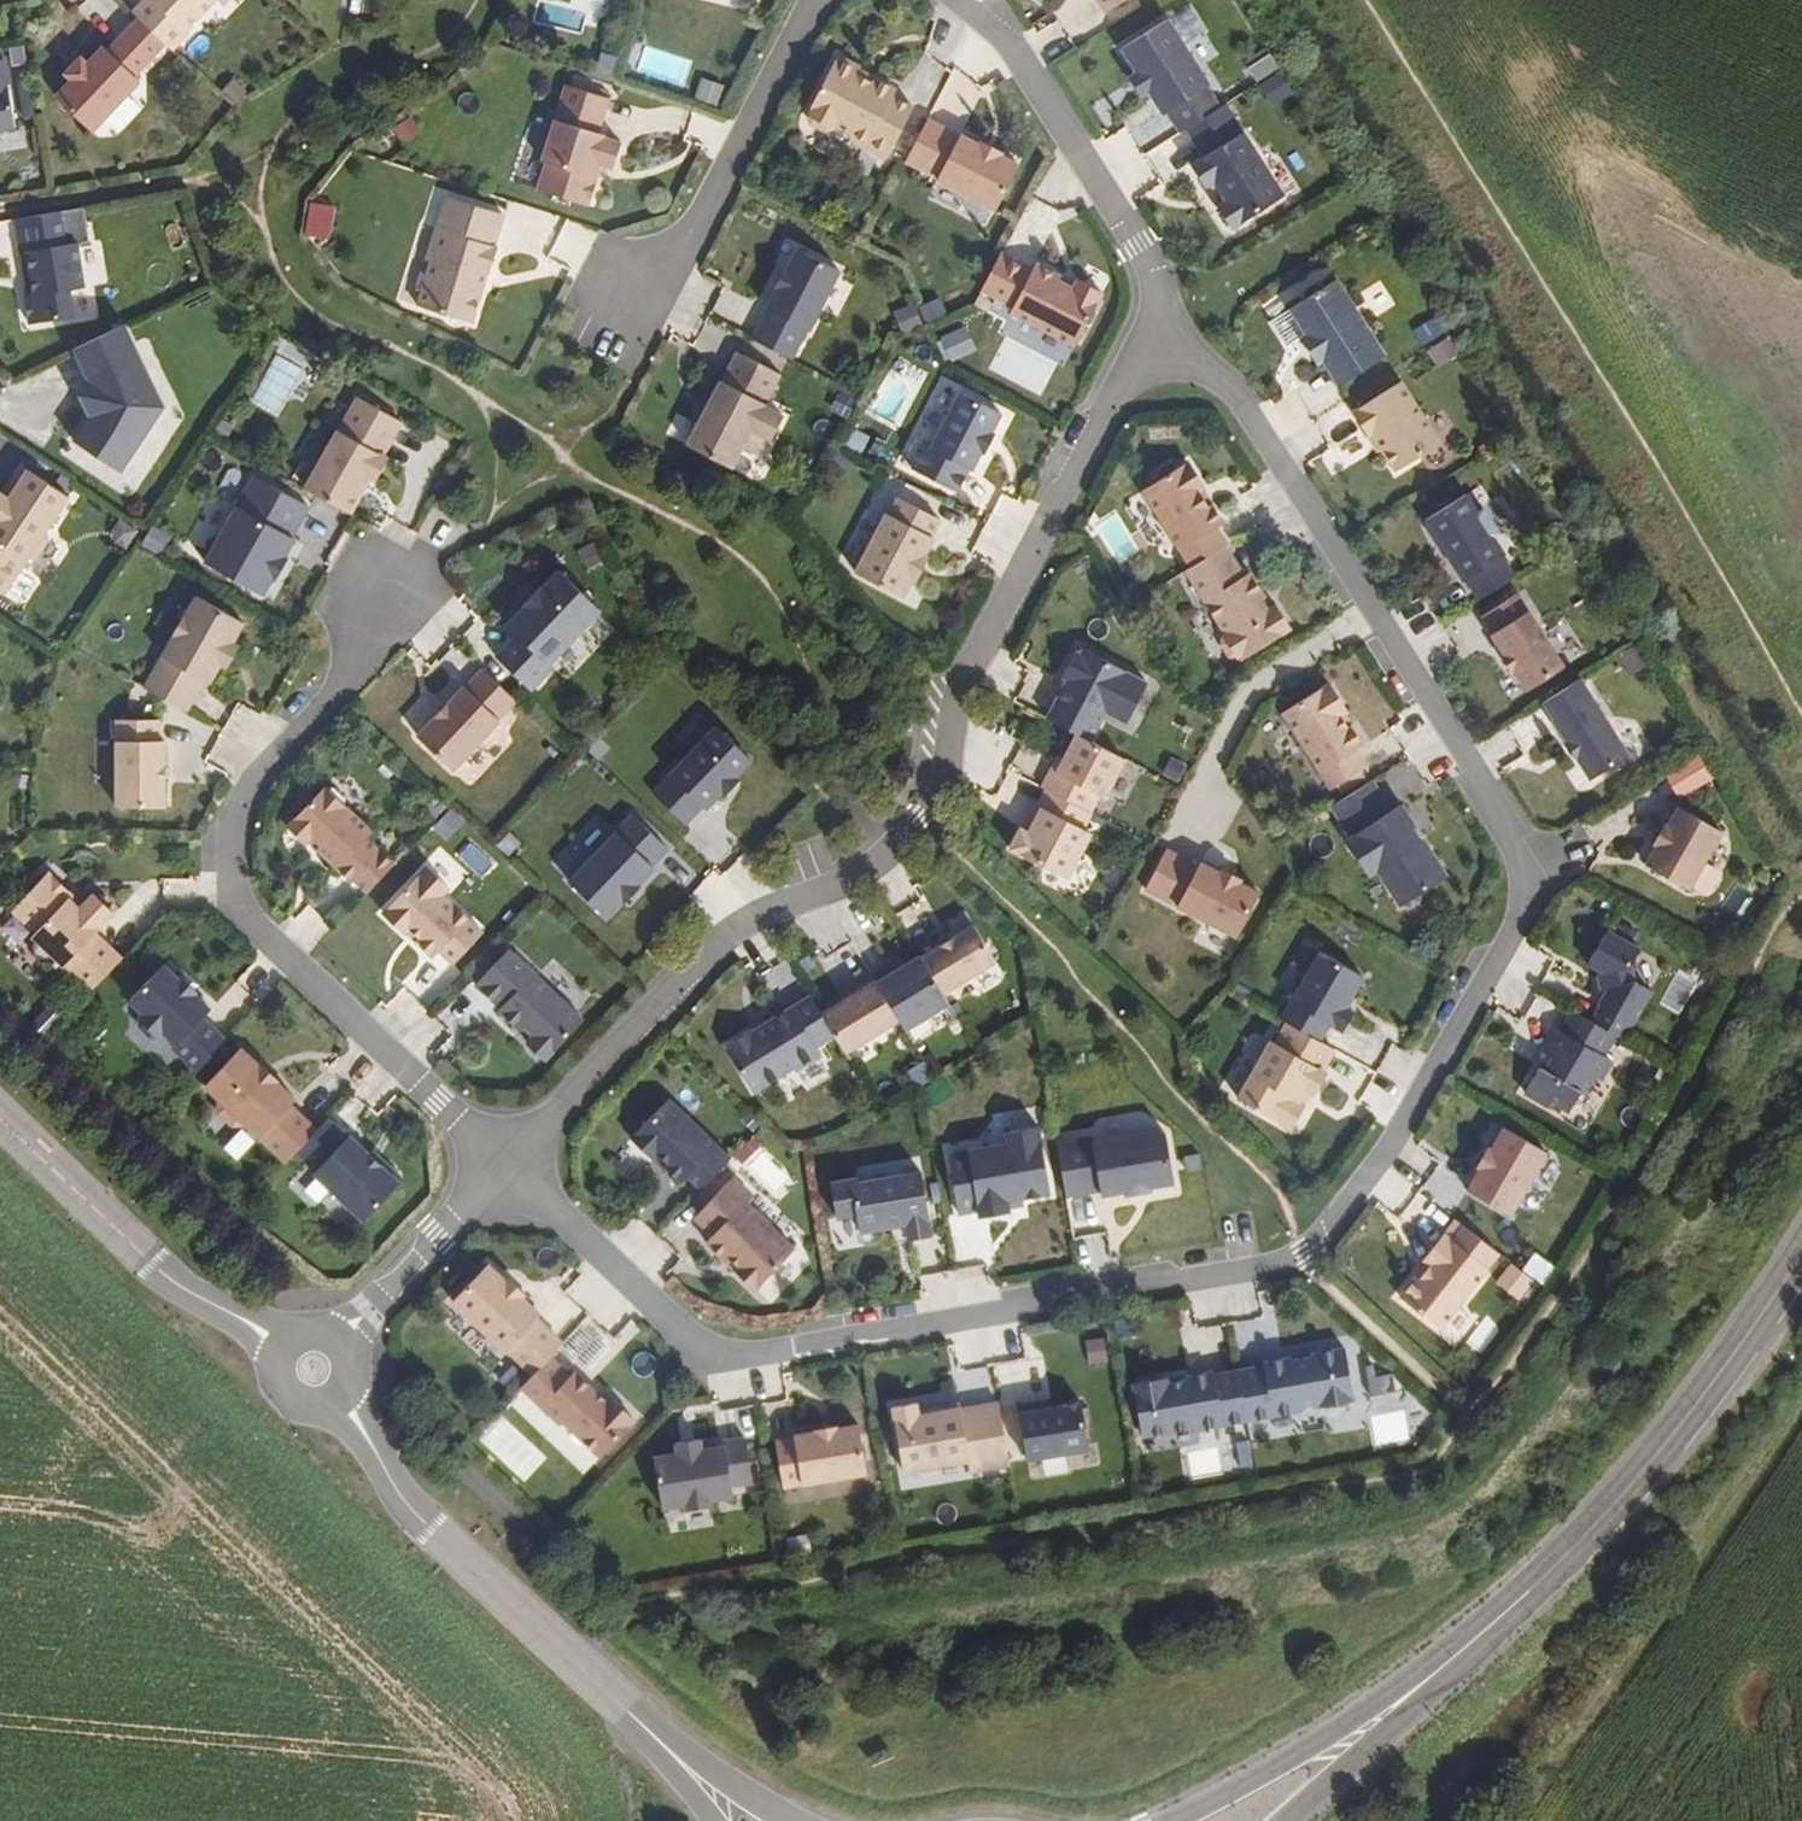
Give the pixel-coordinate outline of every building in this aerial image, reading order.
[(225,0),(152,0),(153,1),(138,18),(140,19),(166,44),(178,55),(194,38),(191,36),(225,0)] [(1101,16),(1126,0),(1091,0),(1101,16)] [(134,77),(166,44),(140,19),(108,52),(104,48),(88,65),(81,59),(66,75),(73,81),(56,98),(92,132),(140,82),(134,77)] [(1212,88),(1169,22),(1121,53),(1136,77),(1128,82),(1140,100),(1148,95),(1163,119),(1170,114),(1183,135),(1192,129),(1221,111),(1208,91),(1212,88)] [(1276,53),(1253,64),(1273,105),(1296,93),(1276,53)] [(887,159),(914,107),(894,97),(897,89),(875,78),(873,82),(858,75),(862,67),(839,56),(810,112),(811,113),(810,116),(812,123),(827,131),(834,129),(836,125),(850,133),(852,141),(887,159)] [(16,128),(4,60),(0,61),(0,130),(16,128)] [(704,76),(696,97),(720,106),(727,84),(704,76)] [(571,88),(546,164),(551,166),(542,192),(591,208),(600,180),(595,179),(599,166),(616,171),(624,147),(607,142),(608,139),(601,136),(612,102),(571,88)] [(1290,195),(1231,104),(1221,111),(1192,129),(1210,157),(1198,165),(1212,187),(1220,181),(1233,201),(1224,207),(1238,228),(1290,195)] [(403,142),(424,133),(417,116),(396,124),(403,142)] [(960,131),(930,116),(906,162),(936,177),(935,179),(996,211),(1022,161),(1003,151),(1004,149),(981,137),(980,140),(961,129),(960,131)] [(504,215),(448,197),(428,259),(432,261),(429,268),(424,271),(418,288),(422,293),(418,304),(474,323),(498,248),(494,247),(504,215)] [(313,200),(308,236),(333,239),(338,204),(313,200)] [(60,212),(16,219),(21,252),(27,251),(35,294),(29,295),(26,296),(30,324),(75,316),(70,290),(85,287),(77,243),(66,245),(60,212)] [(551,256),(581,266),(594,230),(565,219),(551,256)] [(840,272),(798,250),(787,270),(786,270),(776,288),(778,289),(767,309),(769,310),(753,340),(791,360),(807,330),(809,331),(840,272)] [(27,251),(21,252),(29,295),(35,294),(27,251)] [(1001,253),(982,291),(1014,307),(1011,313),(1075,347),(1103,293),(1078,281),(1074,290),(1058,281),(1061,277),(1036,264),(1033,270),(1001,253)] [(1384,354),(1336,278),(1290,307),(1306,332),(1301,336),(1317,361),(1322,358),(1338,384),(1384,354)] [(929,322),(950,312),(943,296),(922,306),(929,322)] [(903,330),(925,326),(920,304),(899,309),(903,330)] [(168,401),(125,318),(75,346),(93,383),(85,388),(88,407),(73,436),(122,472),(168,401)] [(1414,326),(1419,342),(1441,336),(1436,319),(1414,326)] [(947,356),(962,351),(956,329),(941,334),(947,356)] [(1423,349),(1435,367),(1453,355),(1441,337),(1423,349)] [(781,375),(738,352),(722,382),(721,381),(707,408),(710,409),(704,420),(702,418),(687,446),(732,468),(742,448),(751,453),(765,448),(770,440),(771,440),(784,416),(764,406),(781,375)] [(1440,443),(1401,382),(1353,413),(1377,451),(1382,448),(1397,471),(1440,443)] [(925,443),(912,468),(957,492),(971,466),(976,469),(985,451),(988,452),(998,434),(995,432),(1004,415),(966,395),(938,449),(925,443)] [(359,398),(306,488),(351,514),(362,494),(361,489),(368,476),(375,481),(388,459),(384,456),(403,423),(359,398)] [(848,446),(866,453),(873,434),(855,427),(848,446)] [(1188,462),(1143,491),(1192,567),(1226,545),(1228,544),(1217,528),(1224,523),(1203,490),(1205,489),(1188,462)] [(229,463),(219,493),(241,500),(251,470),(229,463)] [(21,466),(2,495),(0,494),(0,592),(4,595),(28,559),(37,557),(48,539),(46,531),(69,497),(21,466)] [(309,508),(254,477),(206,563),(264,595),(273,578),(276,580),(288,558),(285,557),(295,540),(292,538),(309,508)] [(1466,494),(1426,520),(1465,581),(1467,580),(1480,600),(1515,577),(1502,557),(1505,555),(1493,536),(1499,533),(1484,510),(1478,513),(1466,494)] [(862,576),(909,600),(918,583),(921,584),(933,561),(930,560),(940,542),(937,540),(946,524),(904,502),(895,518),(892,517),(862,576)] [(156,525),(146,544),(164,553),(174,535),(156,525)] [(1245,576),(1226,545),(1192,567),(1185,571),(1226,634),(1223,636),(1222,645),(1229,656),(1237,658),(1240,656),(1242,660),(1291,628),(1276,605),(1272,607),(1250,573),(1245,576)] [(526,606),(507,625),(517,635),(496,656),(531,689),(552,667),(549,664),(600,610),(559,571),(540,591),(539,589),(525,604),(526,606)] [(1132,583),(1115,594),(1125,609),(1142,599),(1132,583)] [(1564,667),(1517,594),(1482,617),(1493,634),(1491,636),(1504,656),(1501,657),(1511,672),(1513,671),(1527,691),(1564,667)] [(174,638),(145,688),(187,712),(205,681),(210,684),(221,665),(226,668),(239,644),(234,642),(244,623),(197,596),(186,616),(183,614),(171,636),(174,638)] [(1636,641),(1613,651),(1625,676),(1647,665),(1636,641)] [(1127,672),(1084,649),(1081,655),(1076,652),(1063,677),(1069,679),(1048,719),(1077,734),(1090,741),(1127,672)] [(1034,667),(1025,686),(1045,695),(1053,676),(1034,667)] [(517,701),(484,670),(467,688),(465,687),(418,736),(454,770),(500,720),(499,719),(517,701)] [(1629,755),(1580,679),(1543,703),(1554,719),(1552,720),(1590,779),(1629,755)] [(1327,681),(1281,711),(1329,786),(1365,763),(1355,747),(1362,742),(1342,711),(1346,709),(1327,681)] [(159,720),(117,720),(118,807),(165,807),(165,741),(159,741),(159,720)] [(754,764),(719,731),(656,797),(688,828),(706,809),(709,812),(724,796),(727,798),(734,790),(732,788),(754,764)] [(1105,798),(1125,759),(1090,741),(1077,734),(1064,759),(1058,772),(1052,769),(1043,788),(1047,790),(1091,812),(1099,795),(1105,798)] [(1695,750),(1659,771),(1675,797),(1710,777),(1695,750)] [(1064,759),(1059,756),(1052,769),(1058,772),(1064,759)] [(1405,761),(1379,776),(1394,801),(1420,786),(1405,761)] [(1373,780),(1332,806),(1352,837),(1347,840),(1370,875),(1378,870),(1401,905),(1404,904),(1412,906),(1420,900),(1422,892),(1448,876),(1403,805),(1393,811),(1373,780)] [(326,787),(288,827),(306,844),(309,841),(313,837),(322,846),(318,849),(353,882),(382,852),(367,838),(373,832),(346,806),(346,798),(336,788),(327,788),(326,787)] [(1091,812),(1047,790),(1038,807),(1041,809),(1029,833),(1025,832),(1021,829),(1011,850),(1068,879),(1091,833),(1083,829),(1091,813),(1091,812)] [(1041,809),(1038,807),(1025,832),(1029,833),(1041,809)] [(1726,836),(1683,812),(1672,831),(1669,829),(1659,848),(1662,850),(1651,869),(1693,893),(1726,836)] [(669,851),(635,818),(571,884),(609,920),(625,903),(627,904),(641,889),(640,887),(656,870),(653,868),(669,851)] [(313,837),(309,841),(318,849),(322,846),(313,837)] [(481,879),(497,865),(474,839),(458,854),(481,879)] [(1166,850),(1146,891),(1237,937),(1259,892),(1240,882),(1241,879),(1222,870),(1220,872),(1200,862),(1198,866),(1166,850)] [(427,869),(384,914),(406,934),(408,932),(411,929),(420,938),(417,941),(434,957),(440,951),(454,964),(483,933),(443,895),(449,889),(427,869)] [(33,936),(91,991),(123,959),(96,934),(101,929),(98,927),(113,912),(94,894),(83,905),(49,873),(13,910),(36,932),(33,936)] [(1734,884),(1719,909),(1744,924),(1760,899),(1734,884)] [(925,903),(903,909),(908,927),(930,922),(925,903)] [(996,961),(974,925),(922,958),(944,994),(996,961)] [(408,932),(417,941),(420,938),(411,929),(408,932)] [(1610,992),(1593,1026),(1616,1040),(1624,1044),(1652,996),(1635,986),(1631,971),(1641,955),(1608,936),(1589,968),(1606,978),(1599,980),(1603,995),(1610,992)] [(583,1021),(508,950),(476,985),(501,1008),(499,1011),(521,1032),(524,1028),(534,1037),(530,1040),(527,1043),(545,1061),(583,1021)] [(1291,1026),(1323,1044),(1333,1027),(1346,1034),(1357,1016),(1346,1010),(1353,998),(1356,1000),(1367,980),(1324,956),(1285,1023),(1291,1026)] [(888,965),(872,975),(906,1030),(949,1003),(944,994),(922,958),(921,957),(906,966),(893,974),(888,965)] [(901,957),(888,965),(893,974),(906,966),(901,957)] [(198,1072),(227,1041),(203,1018),(211,1009),(195,995),(198,993),(182,978),(180,980),(164,965),(130,1001),(144,1014),(140,1019),(140,1027),(150,1037),(159,1036),(163,1032),(176,1045),(173,1048),(198,1072)] [(1660,1004),(1679,1014),(1695,982),(1676,972),(1660,1004)] [(900,1020),(872,975),(855,986),(859,993),(844,1001),(822,1015),(835,1036),(846,1053),(900,1020)] [(859,993),(855,986),(841,994),(844,1001),(859,993)] [(822,1015),(811,997),(766,1025),(753,1033),(751,1031),(727,1045),(756,1092),(796,1070),(795,1068),(821,1055),(817,1047),(835,1036),(822,1015)] [(1548,1059),(1526,1097),(1550,1110),(1552,1105),(1571,1116),(1582,1096),(1586,1099),(1596,1082),(1601,1084),(1613,1065),(1604,1060),(1616,1040),(1593,1026),(1574,1015),(1562,1037),(1557,1034),(1544,1056),(1548,1059)] [(764,1023),(751,1031),(753,1033),(766,1025),(764,1023)] [(1275,1045),(1242,1102),(1294,1132),(1308,1108),(1303,1105),(1313,1087),(1321,1091),(1333,1071),(1329,1068),(1338,1053),(1323,1044),(1291,1026),(1279,1047),(1275,1045)] [(521,1032),(530,1040),(534,1037),(524,1028),(521,1032)] [(241,1048),(205,1086),(220,1100),(219,1102),(221,1111),(235,1123),(243,1125),(245,1123),(287,1163),(297,1151),(317,1130),(291,1105),(296,1100),(277,1082),(279,1081),(261,1064),(260,1066),(241,1048)] [(731,1159),(670,1100),(632,1139),(653,1160),(657,1156),(666,1165),(663,1168),(679,1184),(686,1178),(699,1191),(731,1159)] [(347,1138),(327,1119),(317,1130),(297,1151),(317,1170),(315,1173),(365,1220),(403,1180),(383,1160),(379,1164),(369,1154),(350,1136),(347,1138)] [(1008,1143),(949,1153),(959,1214),(979,1210),(980,1216),(1009,1211),(1008,1207),(1007,1200),(1023,1198),(1050,1193),(1039,1128),(1006,1133),(1008,1143)] [(1092,1137),(1057,1143),(1067,1197),(1101,1191),(1102,1195),(1126,1191),(1127,1196),(1151,1191),(1151,1187),(1175,1182),(1166,1133),(1162,1130),(1093,1142),(1092,1137)] [(1484,1173),(1471,1195),(1513,1219),(1549,1157),(1507,1133),(1494,1154),(1491,1152),(1480,1171),(1484,1173)] [(373,1151),(369,1154),(379,1164),(383,1160),(373,1151)] [(657,1156),(653,1160),(663,1168),(666,1165),(657,1156)] [(856,1177),(831,1181),(837,1217),(858,1214),(861,1232),(906,1224),(909,1239),(932,1235),(921,1171),(857,1181),(856,1177)] [(733,1178),(695,1218),(714,1235),(707,1242),(726,1260),(730,1257),(739,1266),(735,1269),(756,1289),(795,1248),(747,1203),(753,1197),(733,1178)] [(1007,1200),(1008,1207),(1024,1205),(1023,1198),(1007,1200)] [(1420,1278),(1402,1299),(1442,1331),(1491,1273),(1448,1238),(1427,1263),(1434,1268),(1423,1281),(1420,1278)] [(1518,1268),(1539,1284),(1553,1267),(1532,1251),(1518,1268)] [(730,1257),(726,1260),(735,1269),(739,1266),(730,1257)] [(492,1261),(457,1297),(509,1347),(511,1345),(537,1371),(551,1357),(567,1340),(540,1315),(544,1311),(526,1293),(528,1291),(513,1277),(511,1279),(492,1261)] [(1084,1364),(1105,1361),(1101,1337),(1081,1340),(1084,1364)] [(1265,1366),(1239,1371),(1247,1421),(1286,1414),(1286,1411),(1308,1407),(1308,1409),(1315,1414),(1349,1408),(1354,1401),(1345,1350),(1264,1364),(1265,1366)] [(571,1376),(551,1357),(537,1371),(522,1387),(561,1425),(564,1422),(601,1457),(636,1421),(612,1398),(608,1402),(576,1372),(571,1376)] [(1365,1368),(1366,1441),(1407,1440),(1406,1389),(1390,1389),(1389,1367),(1365,1368)] [(1167,1380),(1134,1385),(1143,1436),(1197,1427),(1198,1429),(1247,1421),(1239,1371),(1214,1375),(1214,1373),(1167,1381),(1167,1380)] [(1054,1404),(1021,1410),(1031,1464),(1092,1453),(1083,1407),(1056,1412),(1054,1404)] [(919,1407),(896,1411),(907,1476),(971,1465),(973,1475),(1012,1468),(1001,1406),(963,1413),(962,1407),(940,1411),(940,1415),(921,1419),(919,1407)] [(478,1438),(524,1481),(547,1457),(501,1414),(478,1438)] [(797,1440),(778,1443),(786,1490),(868,1475),(860,1427),(838,1431),(838,1429),(818,1432),(818,1434),(796,1438),(797,1440)] [(678,1454),(654,1458),(663,1509),(687,1505),(688,1510),(711,1506),(710,1500),(734,1496),(732,1486),(753,1482),(745,1438),(722,1442),(723,1446),(701,1450),(700,1440),(676,1444),(678,1454)] [(1188,1454),(1191,1473),(1218,1469),(1214,1450),(1188,1454)]
